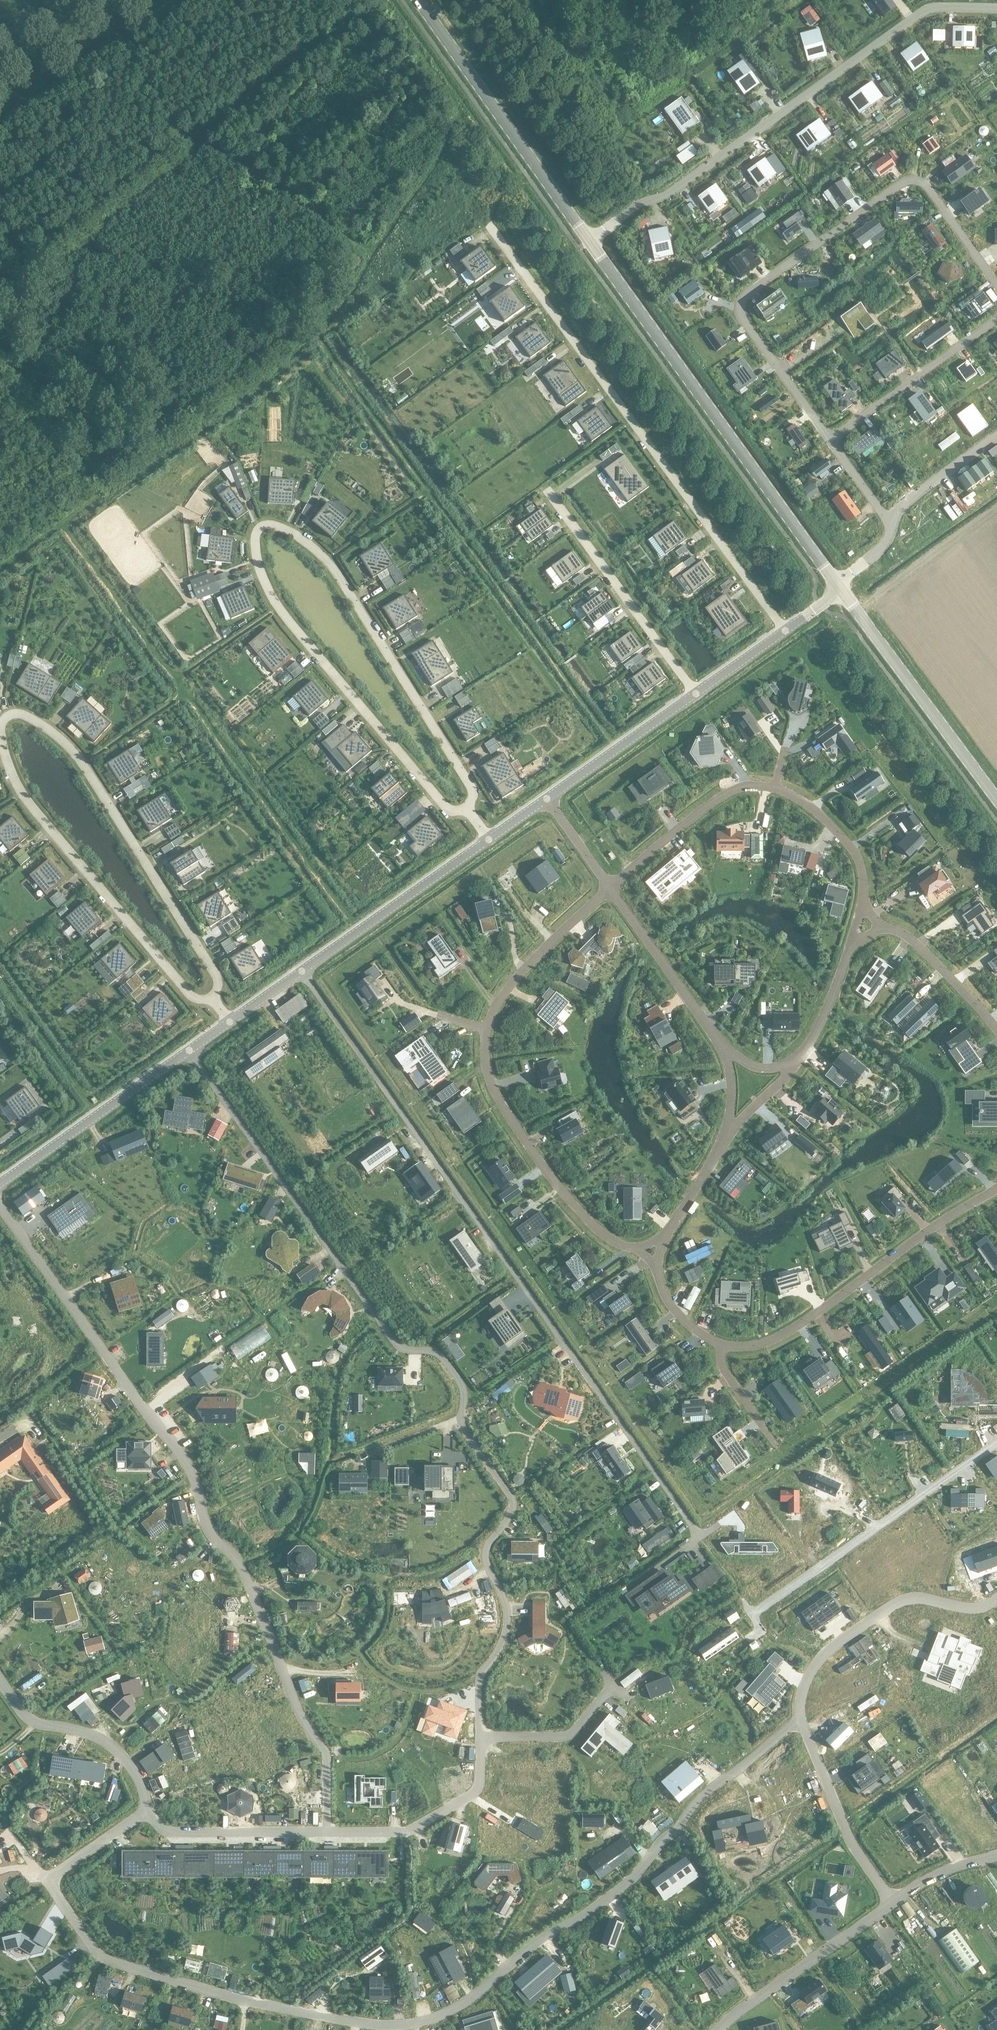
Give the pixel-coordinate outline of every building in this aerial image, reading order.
[(884,17),(884,16),(896,8),(897,8),(891,0),(871,0),(884,17)] [(810,7),(800,14),(809,27),(819,19),(810,7)] [(954,27),(953,27),(953,47),(974,47),(974,48),(975,28),(974,28),(954,27)] [(808,61),(808,62),(827,57),(827,56),(819,30),(819,29),(800,35),(801,35),(808,61)] [(933,30),(933,40),(945,40),(945,32),(945,31),(933,30)] [(913,71),(913,72),(929,60),(917,44),(917,43),(901,55),(913,71)] [(987,52),(991,57),(996,52),(996,51),(994,47),(987,52)] [(742,62),(727,72),(727,73),(728,72),(744,95),(743,95),(744,95),(760,84),(760,83),(759,83),(753,75),(758,71),(745,53),(739,57),(742,62)] [(884,80),(879,84),(888,97),(894,93),(884,80)] [(860,114),(883,98),(871,82),(849,98),(848,98),(860,115),(860,114)] [(699,122),(682,98),(682,97),(664,110),(665,110),(683,134),(682,135),(700,122),(699,122)] [(762,99),(752,106),(756,111),(765,104),(762,99)] [(830,135),(831,136),(831,135),(819,119),(819,120),(797,136),(797,135),(796,136),(808,152),(808,151),(830,135)] [(981,129),(974,135),(981,142),(988,136),(981,129)] [(932,138),(923,145),(930,154),(939,147),(932,138)] [(697,155),(691,147),(676,158),(682,165),(697,155)] [(894,150),(890,153),(895,161),(899,158),(894,150)] [(951,153),(940,161),(946,168),(956,161),(951,153)] [(748,171),(747,171),(759,187),(776,175),(777,175),(777,176),(785,171),(774,155),(766,161),(765,159),(748,171)] [(887,155),(873,165),(881,176),(895,166),(887,155)] [(974,168),(966,157),(943,173),(951,184),(974,168)] [(844,178),(824,193),(829,201),(834,197),(840,206),(853,197),(847,188),(850,186),(844,178)] [(727,201),(716,185),(715,185),(716,185),(699,197),(698,197),(710,213),(727,201)] [(750,188),(740,195),(747,204),(757,197),(750,188)] [(979,190),(962,203),(970,214),(988,202),(979,190)] [(922,203),(897,203),(897,212),(922,212),(922,203)] [(759,209),(745,219),(751,227),(766,218),(759,209)] [(788,230),(783,234),(787,241),(803,230),(798,223),(803,219),(799,213),(783,224),(788,230)] [(745,219),(731,229),(737,237),(751,227),(745,219)] [(641,231),(650,224),(647,220),(638,227),(641,231)] [(861,245),(882,230),(875,220),(854,235),(861,245)] [(923,232),(936,250),(945,243),(943,241),(945,240),(942,236),(940,237),(938,234),(940,233),(935,226),(933,227),(932,225),(923,232)] [(648,232),(654,259),(674,255),(673,255),(667,228),(668,228),(668,227),(648,232)] [(463,248),(460,244),(450,251),(453,255),(463,248)] [(496,268),(481,247),(461,262),(476,283),(496,268)] [(453,255),(457,260),(467,253),(463,248),(453,255)] [(747,249),(729,262),(741,278),(762,263),(758,257),(755,260),(747,249)] [(827,264),(821,267),(830,284),(836,280),(827,264)] [(946,264),(940,275),(949,283),(960,278),(959,273),(962,272),(961,267),(946,264)] [(817,278),(797,280),(798,289),(818,287),(818,286),(817,287),(817,279),(817,278)] [(694,280),(683,288),(693,301),(704,293),(703,293),(694,281),(695,280),(694,280)] [(490,287),(486,283),(476,290),(480,294),(490,287)] [(480,294),(483,299),(493,292),(490,287),(480,294)] [(525,308),(510,287),(490,302),(505,323),(525,308)] [(754,309),(758,315),(760,314),(763,318),(787,301),(780,291),(754,309)] [(982,295),(978,291),(959,305),(962,310),(967,307),(975,318),(992,306),(984,294),(982,295)] [(673,294),(668,297),(672,302),(677,299),(673,294)] [(861,304),(840,318),(845,325),(847,323),(850,326),(847,328),(851,334),(861,326),(865,331),(875,324),(861,304)] [(480,335),(487,330),(479,318),(472,323),(480,335)] [(551,343),(536,323),(516,337),(531,358),(551,343)] [(938,342),(946,336),(954,331),(948,323),(921,342),(927,350),(934,345),(933,344),(937,341),(938,342)] [(503,339),(513,332),(510,327),(500,334),(503,339)] [(715,330),(706,336),(717,352),(726,345),(715,330)] [(500,334),(490,341),(494,346),(503,339),(500,334)] [(878,367),(886,379),(904,365),(896,354),(878,367)] [(538,370),(547,363),(544,358),(534,365),(538,370)] [(743,358),(728,369),(739,383),(735,386),(739,391),(738,392),(741,395),(748,390),(746,386),(757,378),(743,358)] [(586,392),(564,361),(544,376),(566,407),(586,392)] [(977,374),(968,361),(957,369),(966,382),(977,374)] [(534,365),(524,372),(528,377),(538,370),(534,365)] [(879,371),(873,375),(879,384),(885,379),(879,371)] [(823,387),(841,412),(852,404),(850,400),(855,396),(852,391),(846,395),(834,379),(823,387)] [(853,382),(849,384),(855,392),(858,390),(853,382)] [(761,396),(765,401),(771,396),(768,391),(761,396)] [(920,394),(911,400),(918,410),(913,413),(920,423),(925,420),(925,421),(934,414),(920,394)] [(778,401),(774,396),(758,407),(762,412),(778,401)] [(973,404),(957,416),(965,426),(980,415),(973,404)] [(561,420),(564,424),(568,421),(570,420),(584,410),(580,405),(561,420)] [(577,422),(572,425),(579,435),(584,431),(592,442),(612,427),(597,406),(577,421),(577,422)] [(980,415),(965,426),(972,437),(988,426),(980,415)] [(791,426),(782,432),(794,448),(802,442),(791,426)] [(858,456),(883,438),(875,427),(850,445),(858,456)] [(891,436),(885,440),(891,448),(896,444),(891,436)] [(962,441),(957,444),(960,449),(965,446),(962,441)] [(617,444),(608,450),(612,454),(620,448),(617,444)] [(611,455),(608,450),(600,456),(603,461),(611,455)] [(991,466),(996,463),(996,452),(996,451),(986,456),(991,466)] [(649,487),(625,454),(604,470),(628,502),(649,487)] [(826,459),(813,469),(817,476),(819,475),(822,479),(830,473),(826,469),(831,466),(826,459)] [(959,479),(958,479),(958,480),(967,492),(994,472),(986,460),(985,460),(984,460),(985,461),(977,466),(976,466),(976,467),(968,473),(967,472),(967,473),(959,479)] [(238,463),(231,466),(241,488),(242,488),(247,486),(238,463)] [(268,504),(294,505),(295,480),(269,479),(268,504)] [(312,479),(301,500),(306,503),(317,482),(312,479)] [(225,481),(215,488),(219,494),(219,495),(237,520),(248,512),(230,487),(229,487),(225,481)] [(319,483),(313,493),(318,496),(324,486),(319,483)] [(247,486),(242,488),(246,499),(252,497),(247,486)] [(814,486),(804,493),(809,499),(818,492),(814,486)] [(845,493),(837,498),(848,514),(844,517),(848,522),(860,514),(845,493)] [(312,522),(332,538),(348,519),(328,503),(312,522)] [(971,503),(963,507),(966,513),(974,509),(971,503)] [(313,506),(308,504),(302,514),(307,517),(313,506)] [(541,509),(520,524),(526,533),(547,517),(541,509)] [(946,511),(941,513),(949,528),(954,525),(946,511)] [(952,511),(948,514),(955,523),(959,521),(952,511)] [(553,525),(547,517),(526,533),(532,541),(553,525)] [(687,539),(674,521),(653,536),(666,555),(687,539)] [(202,535),(200,547),(208,548),(207,561),(232,564),(235,538),(210,535),(210,536),(202,535)] [(394,565),(381,543),(360,557),(373,578),(394,565)] [(687,550),(684,545),(676,551),(679,556),(687,550)] [(584,568),(572,551),(551,567),(563,583),(584,568)] [(696,561),(692,557),(684,563),(687,567),(696,561)] [(682,576),(677,579),(689,595),(715,577),(702,560),(681,575),(682,576)] [(225,573),(214,577),(216,582),(227,578),(225,573)] [(391,574),(381,580),(387,590),(397,584),(391,574)] [(585,579),(581,574),(573,580),(577,585),(585,579)] [(229,584),(227,578),(216,582),(218,588),(229,584)] [(728,580),(720,586),(723,591),(731,585),(728,580)] [(678,594),(683,592),(679,584),(674,586),(678,594)] [(255,609),(245,586),(222,596),(232,619),(255,609)] [(608,601),(602,592),(581,608),(587,616),(608,601)] [(371,602),(379,598),(376,594),(369,597),(371,602)] [(747,622),(726,594),(705,609),(726,637),(747,622)] [(397,630),(418,616),(404,595),(383,608),(397,630)] [(608,601),(587,616),(593,624),(614,609),(608,601)] [(249,644),(273,673),(293,657),(268,628),(249,644)] [(410,628),(400,634),(406,644),(416,638),(410,628)] [(643,648),(631,631),(610,647),(622,663),(643,648)] [(453,673),(433,640),(412,654),(432,686),(453,673)] [(639,654),(631,660),(635,665),(643,659),(639,654)] [(10,655),(7,666),(13,668),(16,656),(10,655)] [(22,658),(16,656),(13,668),(19,669),(22,658)] [(647,664),(643,659),(635,665),(638,669),(647,664)] [(296,661),(287,669),(295,678),(304,670),(296,661)] [(665,679),(653,662),(632,678),(644,694),(665,679)] [(29,663),(16,685),(49,705),(62,684),(29,663)] [(457,678),(442,688),(448,698),(463,689),(457,678)] [(793,711),(795,713),(796,712),(795,712),(795,711),(800,712),(799,713),(800,713),(801,708),(807,709),(810,700),(809,700),(809,702),(803,700),(807,686),(806,685),(806,686),(795,685),(795,682),(795,678),(794,679),(794,683),(794,687),(792,691),(789,695),(788,697),(787,700),(787,704),(787,708),(789,711),(789,710),(791,709),(793,711)] [(293,697),(287,703),(295,712),(301,706),(310,716),(329,700),(312,680),(293,697)] [(67,687),(61,697),(71,704),(77,694),(67,687)] [(771,687),(765,691),(772,701),(778,698),(771,687)] [(465,690),(454,697),(461,707),(471,701),(465,690)] [(83,698),(66,717),(95,742),(111,724),(83,698)] [(769,704),(762,708),(767,715),(773,711),(769,704)] [(453,720),(467,742),(480,734),(473,723),(482,718),(475,707),(453,720)] [(322,713),(313,721),(321,730),(330,722),(322,713)] [(743,732),(742,732),(747,740),(759,732),(754,725),(756,724),(749,715),(737,723),(743,732)] [(334,721),(322,731),(326,736),(338,725),(334,721)] [(856,749),(839,725),(819,739),(826,749),(836,743),(846,756),(856,749)] [(698,739),(691,753),(700,766),(716,765),(723,750),(714,737),(716,732),(713,726),(706,727),(704,733),(707,738),(698,739)] [(340,728),(320,744),(329,755),(330,754),(346,773),(372,751),(355,732),(348,738),(340,728)] [(495,738),(484,744),(491,754),(501,748),(495,738)] [(816,740),(812,743),(817,751),(822,748),(816,740)] [(121,785),(142,771),(128,750),(107,763),(121,785)] [(482,766),(503,798),(524,785),(503,753),(482,766)] [(470,774),(479,770),(476,760),(466,764),(470,774)] [(378,761),(369,768),(377,778),(386,770),(378,761)] [(364,762),(355,769),(359,774),(368,766),(364,762)] [(862,767),(851,775),(855,780),(866,772),(862,767)] [(659,768),(635,785),(645,800),(669,783),(659,768)] [(877,772),(850,791),(858,801),(885,782),(877,772)] [(388,809),(407,793),(391,773),(371,789),(388,809)] [(850,775),(843,780),(846,784),(853,779),(850,775)] [(140,779),(130,786),(136,796),(146,789),(140,779)] [(158,797),(137,811),(151,832),(172,819),(164,806),(171,802),(165,794),(159,798),(158,797)] [(415,803),(406,810),(410,815),(419,807),(415,803)] [(614,809),(607,814),(612,821),(619,816),(614,809)] [(901,823),(908,833),(909,832),(911,835),(900,848),(912,857),(926,840),(915,831),(920,824),(914,815),(901,823)] [(0,827),(0,840),(10,852),(29,836),(13,816),(0,827)] [(417,857),(443,836),(427,816),(407,832),(415,842),(409,847),(417,857)] [(175,823),(165,830),(171,840),(181,834),(175,823)] [(744,850),(744,847),(749,847),(749,836),(744,836),(744,832),(734,832),(734,830),(727,830),(727,832),(717,832),(717,850),(744,850)] [(764,835),(752,835),(752,858),(763,858),(764,835)] [(182,836),(161,849),(164,854),(185,841),(182,836)] [(783,847),(778,872),(787,874),(789,865),(802,867),(806,851),(783,847)] [(23,848),(13,856),(21,865),(30,858),(23,848)] [(557,849),(553,853),(559,862),(564,859),(557,849)] [(170,864),(184,885),(205,872),(192,850),(170,864)] [(675,886),(685,878),(690,883),(694,880),(696,878),(694,876),(692,873),(694,871),(702,870),(699,867),(691,858),(695,854),(691,850),(682,857),(686,862),(682,865),(675,858),(661,870),(663,872),(651,882),(649,880),(646,883),(649,884),(651,883),(660,894),(667,888),(664,884),(669,880),(672,884),(672,883),(675,886)] [(812,855),(807,866),(814,869),(819,856),(812,855)] [(66,879),(49,859),(30,875),(46,895),(66,879)] [(526,876),(538,893),(560,878),(548,861),(526,876)] [(566,876),(578,875),(577,865),(565,867),(566,876)] [(929,867),(918,875),(921,878),(932,870),(929,867)] [(509,884),(517,879),(510,868),(503,873),(509,884)] [(923,883),(920,885),(927,895),(936,889),(939,894),(952,885),(949,881),(949,880),(942,870),(939,873),(935,868),(932,870),(921,878),(920,878),(923,883)] [(833,869),(827,874),(831,880),(837,875),(833,869)] [(509,891),(502,879),(495,883),(502,895),(509,891)] [(828,885),(824,901),(833,904),(830,915),(841,918),(848,891),(828,885)] [(59,891),(50,899),(57,908),(67,900),(59,891)] [(232,914),(218,892),(197,905),(210,927),(232,914)] [(475,904),(483,935),(498,931),(491,900),(475,904)] [(85,902),(66,918),(82,938),(102,921),(85,902)] [(969,903),(961,909),(964,914),(961,916),(968,926),(973,922),(982,935),(994,926),(986,915),(989,914),(981,902),(973,908),(969,903)] [(459,927),(465,922),(457,911),(451,916),(459,927)] [(234,918),(223,926),(229,936),(241,928),(234,918)] [(575,951),(569,956),(572,966),(582,969),(583,962),(584,960),(585,957),(587,955),(588,954),(589,953),(591,952),(592,952),(594,952),(595,953),(597,953),(598,955),(602,951),(604,953),(606,954),(609,954),(611,953),(612,951),(613,945),(613,940),(622,937),(620,932),(617,929),(614,926),(610,925),(607,924),(599,932),(596,940),(591,939),(578,952),(575,951)] [(108,931),(90,946),(94,951),(112,935),(108,931)] [(440,934),(427,943),(437,956),(433,959),(439,968),(434,971),(440,978),(455,968),(452,965),(458,961),(440,934)] [(231,937),(221,944),(227,954),(237,947),(231,937)] [(101,959),(117,979),(136,963),(120,943),(101,959)] [(230,958),(244,980),(265,967),(251,945),(230,958)] [(750,964),(734,964),(734,960),(720,960),(715,960),(715,966),(714,966),(714,982),(715,982),(715,985),(730,985),(730,986),(750,986),(750,979),(755,979),(755,969),(755,964),(750,964)] [(868,988),(862,996),(871,1002),(888,979),(882,975),(888,966),(885,963),(883,967),(876,962),(871,969),(878,973),(874,980),(869,976),(863,985),(868,988)] [(357,986),(371,1005),(380,999),(382,1003),(388,999),(385,994),(384,995),(374,981),(382,976),(375,966),(364,973),(368,978),(357,986)] [(137,974),(126,983),(134,992),(140,987),(145,983),(137,974)] [(585,980),(571,974),(567,983),(581,989),(585,980)] [(134,992),(131,995),(138,1004),(147,996),(140,987),(134,992)] [(569,1003),(557,992),(537,1015),(553,1029),(560,1020),(557,1018),(569,1003)] [(162,993),(142,1009),(159,1028),(178,1012),(162,993)] [(732,1001),(739,1005),(743,997),(736,994),(732,1001)] [(909,995),(892,1012),(893,1011),(901,1020),(901,1021),(914,1008),(918,1013),(901,1029),(902,1029),(910,1038),(909,1038),(910,1038),(940,1009),(939,1009),(931,1001),(931,1000),(921,1010),(917,1005),(918,1004),(917,1004),(909,996),(910,995),(909,995)] [(300,996),(278,1012),(284,1022),(307,1006),(300,996)] [(308,1011),(298,1018),(301,1024),(312,1017),(308,1011)] [(675,1038),(660,1011),(645,1019),(660,1046),(675,1038)] [(774,1030),(799,1030),(799,1015),(774,1015),(774,1030)] [(409,1017),(400,1023),(407,1032),(415,1027),(409,1017)] [(970,1037),(962,1025),(943,1038),(951,1050),(955,1047),(963,1059),(968,1056),(969,1058),(975,1053),(967,1042),(966,1043),(964,1041),(970,1037)] [(249,1079),(285,1054),(278,1045),(288,1038),(283,1031),(247,1055),(254,1064),(244,1071),(249,1079)] [(428,1050),(420,1039),(395,1056),(404,1068),(420,1057),(436,1080),(447,1073),(430,1049),(428,1050)] [(673,1054),(682,1049),(678,1043),(670,1048),(673,1054)] [(833,1082),(840,1088),(847,1079),(853,1084),(859,1076),(857,1074),(863,1067),(844,1052),(834,1064),(842,1070),(833,1082)] [(562,1085),(558,1068),(554,1069),(552,1060),(539,1063),(542,1077),(540,1078),(543,1090),(562,1085)] [(965,1060),(958,1064),(965,1074),(972,1070),(965,1060)] [(683,1119),(697,1108),(693,1102),(695,1100),(681,1081),(666,1092),(667,1093),(665,1094),(669,1100),(671,1098),(680,1110),(678,1112),(683,1119)] [(454,1083),(437,1095),(443,1103),(459,1091),(457,1092),(452,1085),(454,1083)] [(9,1105),(2,1110),(11,1123),(18,1118),(21,1121),(20,1121),(20,1122),(41,1107),(41,1106),(40,1107),(26,1087),(26,1086),(5,1101),(6,1102),(9,1105)] [(967,1093),(967,1102),(981,1102),(981,1093),(967,1093)] [(205,1115),(191,1112),(193,1099),(176,1097),(174,1113),(166,1111),(164,1124),(178,1126),(178,1128),(187,1129),(187,1128),(202,1130),(205,1115)] [(464,1098),(464,1097),(447,1109),(453,1118),(464,1122),(469,1130),(481,1122),(481,1121),(478,1123),(473,1116),(475,1114),(476,1116),(477,1115),(470,1106),(467,1107),(462,1099),(464,1098)] [(818,1112),(816,1114),(825,1122),(827,1119),(833,1125),(843,1114),(836,1108),(838,1106),(831,1100),(830,1102),(825,1098),(815,1109),(818,1112)] [(995,1108),(995,1105),(990,1105),(981,1105),(981,1112),(980,1112),(980,1114),(981,1114),(981,1121),(991,1121),(991,1125),(996,1125),(996,1108),(995,1108)] [(562,1127),(557,1130),(564,1143),(583,1133),(576,1121),(580,1119),(576,1111),(559,1121),(562,1127)] [(38,1115),(18,1129),(22,1134),(41,1120),(38,1115)] [(800,1117),(796,1122),(806,1131),(810,1125),(800,1117)] [(217,1119),(208,1135),(219,1141),(228,1125),(217,1119)] [(775,1126),(776,1125),(775,1125),(758,1138),(757,1138),(757,1139),(758,1139),(768,1153),(768,1154),(769,1153),(768,1153),(786,1140),(786,1141),(786,1140),(775,1126)] [(118,1160),(148,1148),(141,1131),(111,1144),(118,1160)] [(801,1134),(795,1141),(806,1150),(811,1143),(801,1134)] [(367,1172),(397,1150),(390,1140),(359,1161),(367,1172)] [(960,1150),(955,1154),(965,1165),(969,1161),(960,1150)] [(111,1154),(102,1158),(106,1166),(115,1162),(111,1154)] [(742,1159),(719,1186),(735,1200),(748,1184),(743,1179),(753,1168),(742,1159)] [(954,1159),(932,1179),(940,1188),(963,1169),(954,1159)] [(418,1160),(401,1172),(421,1201),(438,1189),(418,1160)] [(502,1161),(490,1169),(502,1187),(514,1178),(509,1171),(510,1171),(506,1166),(502,1161)] [(225,1175),(223,1179),(259,1190),(259,1189),(263,1190),(266,1181),(262,1179),(263,1175),(228,1164),(226,1171),(225,1171),(224,1175),(225,1175)] [(12,1200),(21,1213),(44,1197),(34,1184),(12,1200)] [(894,1187),(879,1200),(895,1218),(905,1209),(898,1201),(903,1196),(894,1187)] [(510,1188),(500,1196),(506,1204),(516,1196),(510,1188)] [(641,1209),(641,1189),(642,1189),(642,1188),(641,1188),(641,1189),(632,1189),(632,1191),(624,1191),(624,1188),(624,1201),(624,1217),(624,1220),(641,1220),(642,1220),(642,1209),(641,1209)] [(764,1198),(770,1194),(766,1189),(760,1194),(764,1198)] [(79,1190),(45,1213),(57,1230),(82,1213),(85,1219),(94,1212),(79,1190)] [(273,1218),(283,1200),(273,1194),(263,1212),(273,1218)] [(650,1211),(653,1214),(659,1207),(656,1204),(650,1211)] [(514,1217),(523,1211),(521,1209),(522,1209),(519,1206),(511,1212),(514,1217)] [(551,1227),(541,1211),(516,1229),(526,1244),(551,1227)] [(841,1222),(829,1228),(818,1234),(819,1238),(814,1240),(820,1252),(837,1244),(840,1250),(852,1243),(844,1227),(851,1224),(845,1212),(838,1215),(841,1222)] [(871,1224),(867,1227),(871,1234),(876,1231),(871,1224)] [(463,1230),(451,1239),(472,1270),(485,1261),(463,1230)] [(273,1238),(273,1248),(272,1248),(272,1249),(271,1249),(270,1250),(268,1251),(267,1253),(267,1256),(268,1258),(281,1266),(283,1268),(283,1270),(286,1271),(289,1271),(291,1270),(292,1267),(292,1262),(298,1259),(298,1244),(297,1242),(295,1240),(289,1240),(286,1234),(282,1232),(278,1232),(275,1234),(273,1238)] [(996,1271),(996,1253),(996,1252),(996,1251),(996,1250),(987,1236),(977,1243),(982,1250),(982,1249),(984,1251),(983,1252),(996,1271)] [(694,1239),(684,1243),(689,1254),(685,1256),(689,1265),(716,1253),(715,1251),(716,1251),(713,1244),(712,1244),(710,1245),(710,1244),(702,1248),(699,1250),(698,1249),(699,1249),(696,1243),(694,1239)] [(590,1274),(582,1263),(583,1262),(577,1254),(570,1259),(571,1260),(566,1264),(578,1281),(571,1286),(575,1291),(585,1285),(581,1280),(590,1274)] [(305,1284),(319,1274),(314,1266),(299,1276),(305,1284)] [(694,1269),(684,1273),(689,1282),(698,1277),(694,1269)] [(927,1280),(916,1288),(928,1304),(934,1300),(935,1301),(937,1299),(936,1298),(942,1294),(947,1300),(964,1288),(956,1277),(948,1283),(939,1269),(926,1279),(927,1280)] [(807,1271),(776,1280),(780,1296),(788,1294),(787,1292),(793,1290),(793,1288),(801,1286),(800,1284),(810,1281),(807,1271)] [(123,1298),(126,1309),(141,1304),(138,1293),(132,1294),(127,1279),(112,1284),(117,1300),(123,1298)] [(732,1282),(721,1281),(721,1289),(716,1289),(715,1304),(715,1305),(716,1305),(721,1305),(721,1304),(727,1305),(727,1307),(727,1308),(743,1309),(743,1308),(743,1305),(748,1306),(748,1307),(749,1307),(750,1307),(750,1306),(751,1283),(751,1282),(750,1282),(749,1282),(749,1283),(741,1283),(740,1291),(731,1290),(732,1282)] [(593,1293),(597,1299),(608,1291),(604,1285),(593,1293)] [(626,1295),(620,1299),(614,1291),(603,1299),(615,1316),(632,1304),(626,1295)] [(304,1306),(303,1310),(312,1312),(316,1305),(322,1302),(324,1303),(329,1303),(337,1312),(337,1317),(339,1319),(335,1326),(336,1326),(331,1334),(332,1338),(337,1337),(343,1334),(343,1333),(342,1332),(345,1329),(348,1324),(349,1318),(349,1312),(348,1306),(344,1301),(340,1296),(335,1293),(329,1292),(323,1292),(317,1293),(312,1296),(307,1301),(304,1306)] [(907,1298),(892,1309),(904,1326),(920,1315),(907,1298)] [(171,1309),(159,1318),(163,1324),(176,1315),(171,1309)] [(516,1325),(512,1320),(513,1319),(507,1311),(491,1322),(502,1337),(506,1334),(512,1343),(524,1335),(517,1324),(516,1325)] [(657,1348),(636,1318),(625,1326),(646,1355),(657,1348)] [(883,1327),(887,1333),(894,1329),(889,1322),(883,1327)] [(867,1324),(857,1331),(883,1369),(884,1369),(883,1367),(891,1361),(893,1363),(893,1362),(867,1324)] [(235,1365),(268,1340),(258,1327),(225,1351),(235,1365)] [(148,1334),(148,1366),(163,1366),(163,1334),(148,1334)] [(449,1335),(441,1341),(446,1347),(454,1342),(449,1335)] [(837,1352),(832,1355),(839,1365),(843,1362),(837,1352)] [(333,1364),(334,1357),(325,1355),(323,1363),(333,1364)] [(252,1368),(263,1362),(260,1356),(249,1363),(252,1368)] [(803,1371),(812,1384),(829,1373),(833,1378),(840,1373),(831,1360),(825,1365),(820,1359),(803,1371)] [(664,1388),(683,1374),(675,1363),(668,1368),(664,1361),(651,1370),(664,1388)] [(619,1377),(627,1371),(622,1364),(614,1371),(619,1377)] [(210,1365),(191,1378),(199,1390),(219,1377),(210,1365)] [(378,1369),(378,1385),(402,1385),(402,1369),(378,1369)] [(951,1379),(953,1379),(953,1383),(955,1383),(955,1388),(954,1388),(954,1389),(954,1390),(954,1391),(955,1391),(955,1402),(968,1402),(969,1403),(970,1403),(971,1404),(972,1404),(972,1403),(973,1403),(974,1403),(974,1402),(978,1406),(978,1415),(996,1415),(996,1405),(994,1405),(994,1400),(988,1400),(988,1399),(988,1398),(988,1397),(987,1396),(987,1395),(987,1394),(986,1393),(986,1392),(986,1391),(985,1390),(985,1389),(984,1388),(984,1387),(983,1386),(983,1385),(982,1385),(982,1384),(981,1383),(980,1382),(980,1381),(979,1380),(978,1380),(978,1379),(977,1378),(976,1377),(975,1377),(974,1376),(973,1376),(973,1375),(972,1374),(971,1374),(970,1373),(969,1373),(968,1372),(967,1372),(966,1372),(965,1371),(964,1371),(963,1371),(962,1370),(961,1370),(960,1370),(959,1370),(958,1369),(957,1369),(956,1369),(952,1369),(951,1379)] [(641,1372),(629,1381),(633,1387),(646,1378),(641,1372)] [(82,1381),(80,1380),(80,1381),(82,1382),(78,1393),(94,1398),(95,1395),(98,1396),(101,1387),(102,1388),(102,1387),(101,1386),(103,1380),(104,1380),(105,1379),(83,1373),(82,1374),(84,1374),(82,1381)] [(276,1383),(270,1373),(262,1378),(267,1388),(276,1383)] [(506,1384),(491,1394),(494,1398),(496,1400),(516,1386),(511,1379),(506,1383),(506,1384)] [(765,1389),(785,1417),(799,1407),(779,1379),(765,1389)] [(565,1417),(570,1421),(577,1420),(583,1399),(566,1394),(566,1392),(558,1390),(558,1389),(541,1384),(539,1393),(534,1398),(535,1405),(546,1408),(545,1410),(560,1414),(559,1415),(565,1417)] [(304,1401),(306,1393),(296,1391),(294,1400),(304,1401)] [(117,1396),(108,1403),(112,1410),(122,1403),(117,1396)] [(236,1422),(236,1399),(204,1399),(198,1409),(204,1419),(220,1419),(220,1422),(236,1422)] [(479,1407),(484,1413),(493,1404),(488,1399),(479,1407)] [(682,1409),(680,1409),(681,1416),(683,1416),(683,1417),(690,1416),(691,1422),(712,1421),(711,1409),(705,1409),(704,1400),(682,1401),(682,1409)] [(896,1422),(905,1416),(897,1404),(888,1410),(896,1422)] [(518,1422),(536,1434),(540,1429),(522,1416),(518,1422)] [(491,1433),(501,1431),(500,1417),(490,1418),(491,1433)] [(901,1428),(888,1437),(903,1459),(918,1449),(912,1441),(912,1440),(913,1440),(918,1436),(906,1418),(898,1424),(901,1428)] [(992,1436),(996,1433),(996,1424),(996,1422),(986,1428),(992,1436)] [(717,1460),(710,1465),(720,1479),(749,1459),(749,1458),(750,1456),(746,1451),(744,1451),(732,1435),(733,1432),(730,1428),(727,1427),(712,1437),(724,1453),(717,1460)] [(965,1446),(965,1431),(937,1430),(937,1437),(943,1437),(943,1445),(965,1446)] [(0,1455),(0,1463),(4,1469),(16,1461),(15,1461),(14,1459),(20,1455),(33,1474),(34,1473),(44,1466),(45,1466),(28,1442),(27,1442),(28,1443),(20,1442),(21,1441),(0,1455)] [(128,1462),(128,1468),(151,1468),(151,1443),(128,1443),(128,1449),(117,1449),(117,1462),(128,1462)] [(620,1462),(618,1459),(621,1457),(613,1446),(610,1448),(606,1443),(592,1453),(596,1459),(600,1456),(608,1467),(610,1465),(612,1468),(610,1469),(618,1481),(631,1471),(623,1460),(620,1462)] [(695,1449),(690,1453),(695,1460),(700,1456),(695,1449)] [(987,1465),(996,1478),(996,1477),(996,1458),(987,1465)] [(297,1459),(296,1470),(311,1470),(311,1459),(297,1459)] [(388,1463),(372,1463),(372,1478),(388,1478),(388,1463)] [(409,1466),(394,1466),(394,1479),(409,1479),(409,1466)] [(425,1491),(446,1491),(454,1491),(454,1489),(455,1489),(455,1478),(442,1478),(442,1466),(437,1466),(425,1466),(425,1491)] [(48,1493),(39,1500),(49,1514),(69,1500),(50,1473),(39,1481),(48,1493)] [(817,1474),(812,1485),(835,1496),(841,1484),(817,1474)] [(367,1475),(340,1475),(340,1491),(367,1491),(367,1475)] [(695,1488),(700,1495),(706,1491),(700,1484),(695,1488)] [(959,1489),(951,1489),(951,1508),(984,1508),(984,1489),(975,1489),(975,1494),(959,1494),(959,1489)] [(799,1491),(780,1491),(780,1502),(788,1502),(788,1513),(799,1513),(799,1491)] [(634,1502),(624,1509),(638,1529),(644,1525),(646,1529),(655,1523),(655,1522),(663,1516),(649,1497),(641,1503),(638,1499),(634,1502)] [(526,1500),(519,1503),(522,1511),(530,1508),(526,1500)] [(185,1501),(173,1504),(177,1524),(189,1522),(185,1501)] [(154,1515),(143,1524),(154,1537),(168,1527),(160,1517),(164,1513),(159,1507),(152,1513),(154,1515)] [(536,1519),(547,1534),(552,1530),(541,1515),(536,1519)] [(667,1527),(642,1545),(649,1554),(674,1536),(667,1527)] [(784,1535),(788,1542),(800,1537),(797,1530),(784,1535)] [(721,1544),(721,1545),(727,1554),(728,1555),(729,1555),(734,1553),(735,1547),(738,1547),(738,1553),(763,1553),(763,1547),(767,1547),(767,1553),(777,1553),(778,1553),(778,1552),(778,1551),(778,1550),(773,1543),(745,1543),(745,1534),(738,1534),(738,1541),(735,1541),(735,1540),(730,1540),(730,1543),(722,1543),(721,1543),(721,1544)] [(795,1566),(801,1563),(797,1557),(802,1554),(794,1541),(787,1545),(789,1549),(786,1551),(795,1566)] [(538,1542),(512,1542),(512,1559),(512,1560),(538,1560),(538,1542)] [(972,1555),(978,1573),(996,1566),(996,1546),(972,1555)] [(168,1551),(170,1562),(185,1559),(183,1548),(168,1551)] [(292,1565),(298,1571),(307,1571),(313,1565),(313,1556),(307,1550),(298,1550),(292,1556),(292,1565)] [(635,1558),(627,1564),(631,1569),(639,1564),(635,1558)] [(83,1567),(70,1571),(75,1586),(87,1582),(83,1567)] [(694,1580),(701,1590),(714,1580),(707,1571),(694,1580)] [(196,1587),(203,1580),(196,1572),(189,1578),(196,1587)] [(661,1601),(667,1597),(670,1603),(690,1589),(684,1581),(678,1585),(672,1577),(667,1580),(661,1572),(647,1582),(647,1583),(642,1587),(641,1586),(627,1596),(633,1604),(638,1601),(644,1610),(651,1605),(656,1612),(665,1606),(661,1601)] [(431,1592),(422,1592),(422,1624),(423,1624),(423,1623),(431,1623),(431,1624),(432,1624),(432,1616),(440,1614),(442,1622),(443,1622),(443,1621),(450,1618),(451,1619),(440,1589),(432,1592),(431,1592)] [(563,1590),(555,1595),(564,1610),(569,1607),(572,1612),(576,1609),(563,1590)] [(842,1612),(829,1593),(822,1598),(835,1616),(842,1612)] [(35,1603),(35,1619),(58,1618),(60,1625),(78,1619),(71,1594),(53,1599),(53,1603),(35,1603)] [(492,1594),(475,1601),(477,1609),(483,1606),(485,1615),(479,1615),(479,1623),(485,1623),(485,1630),(497,1630),(497,1616),(496,1609),(494,1602),(492,1594)] [(227,1598),(222,1606),(224,1609),(227,1609),(227,1614),(236,1614),(240,1606),(236,1598),(227,1598)] [(835,1616),(822,1598),(815,1603),(828,1621),(835,1616)] [(297,1611),(317,1611),(317,1602),(297,1602),(297,1611)] [(828,1621),(815,1603),(808,1608),(821,1626),(828,1621)] [(732,1607),(723,1614),(730,1624),(740,1618),(732,1607)] [(801,1613),(814,1631),(821,1626),(808,1608),(801,1613)] [(850,1608),(846,1611),(853,1621),(857,1618),(850,1608)] [(533,1631),(520,1638),(524,1647),(534,1641),(543,1641),(553,1647),(560,1634),(545,1625),(545,1616),(533,1616),(533,1631)] [(731,1627),(699,1649),(707,1660),(739,1638),(731,1627)] [(924,1660),(920,1671),(938,1678),(939,1677),(951,1682),(950,1686),(960,1690),(966,1675),(969,1676),(973,1666),(970,1665),(973,1657),(978,1659),(982,1649),(970,1644),(971,1641),(960,1637),(958,1643),(948,1639),(949,1636),(938,1632),(930,1654),(933,1656),(931,1662),(924,1660)] [(851,1661),(838,1669),(841,1674),(854,1666),(854,1665),(864,1659),(867,1665),(881,1657),(868,1636),(850,1647),(856,1657),(851,1660),(851,1661)] [(102,1637),(84,1641),(87,1654),(105,1649),(102,1637)] [(769,1663),(745,1691),(752,1697),(756,1692),(769,1703),(782,1688),(773,1680),(775,1678),(771,1675),(776,1669),(769,1663)] [(229,1679),(234,1689),(254,1678),(249,1668),(229,1679)] [(22,1693),(41,1684),(35,1673),(16,1682),(22,1693)] [(667,1673),(646,1685),(653,1698),(674,1687),(667,1673)] [(125,1697),(112,1710),(122,1721),(135,1708),(132,1696),(143,1693),(139,1679),(122,1684),(125,1697)] [(337,1685),(337,1700),(360,1700),(360,1685),(351,1685),(351,1681),(337,1681),(337,1685)] [(304,1684),(294,1688),(298,1699),(308,1695),(304,1684)] [(110,1687),(101,1690),(103,1699),(113,1696),(110,1687)] [(81,1707),(91,1721),(97,1716),(79,1693),(62,1706),(70,1716),(81,1707)] [(426,1722),(423,1732),(432,1736),(435,1725),(436,1722),(448,1726),(445,1734),(456,1738),(466,1711),(441,1702),(438,1710),(430,1707),(425,1718),(428,1719),(427,1722),(426,1722)] [(158,1712),(140,1731),(149,1739),(167,1720),(158,1712)] [(599,1727),(581,1749),(590,1756),(605,1738),(624,1753),(632,1743),(614,1728),(619,1722),(610,1714),(604,1721),(606,1723),(601,1728),(599,1727)] [(638,1722),(645,1729),(649,1726),(642,1719),(638,1722)] [(844,1722),(826,1741),(835,1750),(853,1732),(844,1722)] [(185,1734),(172,1737),(180,1766),(193,1763),(185,1734)] [(165,1744),(140,1762),(149,1774),(174,1757),(165,1744)] [(469,1760),(468,1751),(454,1752),(454,1761),(469,1760)] [(786,1753),(777,1757),(782,1769),(791,1765),(786,1753)] [(860,1769),(847,1779),(858,1795),(880,1779),(869,1764),(873,1761),(868,1753),(855,1762),(860,1769)] [(52,1773),(102,1781),(104,1765),(84,1762),(84,1758),(76,1757),(75,1761),(55,1757),(52,1773)] [(687,1762),(662,1783),(679,1803),(704,1782),(687,1762)] [(20,1763),(5,1770),(10,1781),(25,1774),(20,1763)] [(301,1793),(296,1802),(301,1811),(311,1811),(316,1802),(311,1793),(310,1783),(314,1776),(310,1770),(302,1770),(298,1776),(302,1783),(301,1793)] [(454,1795),(461,1791),(452,1774),(445,1778),(454,1795)] [(365,1775),(355,1775),(355,1803),(370,1803),(370,1807),(383,1807),(383,1797),(379,1797),(379,1790),(386,1790),(386,1778),(370,1778),(365,1778),(365,1775)] [(160,1782),(156,1784),(160,1794),(165,1792),(160,1782)] [(241,1789),(229,1796),(229,1810),(241,1817),(253,1810),(253,1796),(241,1789)] [(918,1791),(909,1797),(919,1810),(928,1804),(918,1791)] [(117,1808),(121,1797),(110,1793),(105,1804),(117,1808)] [(298,1809),(289,1809),(290,1819),(298,1819),(298,1809)] [(718,1830),(712,1831),(716,1849),(725,1847),(722,1830),(745,1825),(749,1847),(767,1843),(762,1821),(752,1823),(750,1814),(716,1821),(718,1830)] [(918,1828),(909,1834),(925,1857),(939,1847),(934,1840),(935,1839),(934,1837),(938,1834),(939,1836),(940,1836),(925,1814),(913,1822),(918,1828)] [(491,1830),(496,1821),(486,1815),(480,1824),(491,1830)] [(582,1815),(582,1827),(603,1827),(603,1815),(582,1815)] [(971,1815),(966,1819),(969,1824),(974,1820),(971,1815)] [(523,1818),(517,1828),(539,1841),(545,1831),(523,1818)] [(974,1820),(969,1824),(973,1829),(978,1825),(974,1820)] [(451,1822),(444,1848),(445,1848),(445,1847),(462,1852),(462,1853),(469,1827),(462,1825),(462,1827),(452,1824),(452,1822),(451,1822)] [(636,1838),(653,1845),(659,1834),(642,1826),(636,1838)] [(594,1859),(604,1873),(634,1852),(624,1838),(594,1859)] [(155,1876),(155,1853),(125,1853),(125,1876),(155,1876)] [(185,1853),(155,1853),(155,1876),(185,1876),(185,1853)] [(214,1853),(185,1853),(185,1876),(214,1876),(214,1853)] [(214,1876),(244,1876),(244,1853),(214,1853),(214,1876)] [(274,1853),(244,1853),(244,1876),(274,1876),(274,1853)] [(274,1876),(304,1876),(304,1853),(274,1853),(274,1876)] [(334,1853),(304,1853),(304,1876),(334,1876),(334,1853)] [(334,1876),(356,1876),(356,1853),(334,1853),(334,1876)] [(356,1876),(386,1876),(386,1853),(356,1853),(356,1876)] [(686,1857),(651,1882),(664,1901),(699,1876),(686,1857)] [(485,1888),(496,1874),(508,1874),(509,1874),(511,1881),(512,1882),(513,1882),(513,1883),(514,1883),(515,1882),(521,1880),(521,1879),(516,1865),(516,1864),(515,1864),(489,1864),(488,1864),(488,1865),(487,1865),(475,1882),(475,1883),(482,1888),(482,1889),(483,1889),(484,1889),(485,1888)] [(813,1900),(811,1911),(843,1916),(846,1895),(835,1893),(837,1885),(827,1883),(824,1901),(813,1900)] [(965,1901),(966,1903),(970,1907),(975,1907),(980,1906),(984,1902),(985,1897),(983,1892),(981,1890),(980,1889),(978,1888),(976,1888),(974,1888),(972,1888),(970,1889),(968,1890),(967,1892),(966,1893),(965,1895),(965,1897),(965,1899),(965,1901)] [(496,1911),(504,1915),(514,1898),(506,1893),(496,1911)] [(421,1914),(415,1921),(429,1931),(434,1923),(436,1924),(420,1912),(420,1913),(421,1914)] [(610,1918),(601,1943),(602,1941),(615,1946),(615,1948),(624,1923),(623,1923),(610,1919),(610,1918)] [(784,1925),(762,1940),(773,1955),(794,1940),(784,1925)] [(19,1948),(31,1955),(43,1953),(54,1935),(41,1927),(35,1937),(37,1938),(35,1941),(22,1933),(2,1937),(6,1951),(19,1948)] [(938,1941),(961,1974),(979,1961),(956,1929),(938,1941)] [(878,1941),(865,1949),(879,1969),(892,1960),(878,1941)] [(901,1941),(898,1943),(900,1946),(902,1950),(906,1947),(901,1941)] [(385,1963),(376,1945),(358,1955),(368,1972),(385,1963)] [(454,1947),(435,1957),(444,1974),(450,1970),(455,1981),(464,1976),(454,1957),(459,1954),(454,1945),(453,1945),(454,1947)] [(547,1956),(516,1982),(530,1998),(560,1972),(547,1956)] [(68,1959),(43,1977),(50,1986),(75,1969),(68,1959)] [(715,1963),(704,1972),(722,1997),(739,1985),(733,1977),(727,1980),(715,1963)] [(571,1974),(563,1976),(565,1986),(563,1986),(564,1993),(575,1990),(571,1974)] [(234,1976),(231,1985),(237,1987),(240,1978),(234,1976)] [(370,2000),(391,2000),(391,1988),(384,1988),(384,1977),(370,1977),(370,2000)] [(803,1997),(792,2005),(798,2014),(810,2005),(809,2003),(826,1991),(818,1980),(800,1992),(803,1997)] [(416,1997),(427,1997),(427,1982),(416,1983),(416,1997)] [(148,1988),(129,1983),(125,1996),(144,2002),(148,1988)] [(928,1995),(923,1998),(927,2004),(932,2000),(928,1995)] [(639,2007),(654,2019),(645,2029),(655,2029),(665,2017),(644,2001),(639,2007)] [(193,2013),(174,2007),(170,2020),(189,2026),(193,2013)] [(991,2029),(996,2029),(996,2008),(991,2012),(996,2020),(988,2025),(991,2029)] [(463,2021),(466,2029),(498,2029),(492,2012),(463,2021)] [(675,2014),(671,2018),(680,2024),(683,2020),(675,2014)] [(218,2029),(222,2029),(227,2029),(228,2024),(220,2022),(218,2029)] [(753,2028),(754,2029),(779,2029),(777,2022),(753,2028)]
